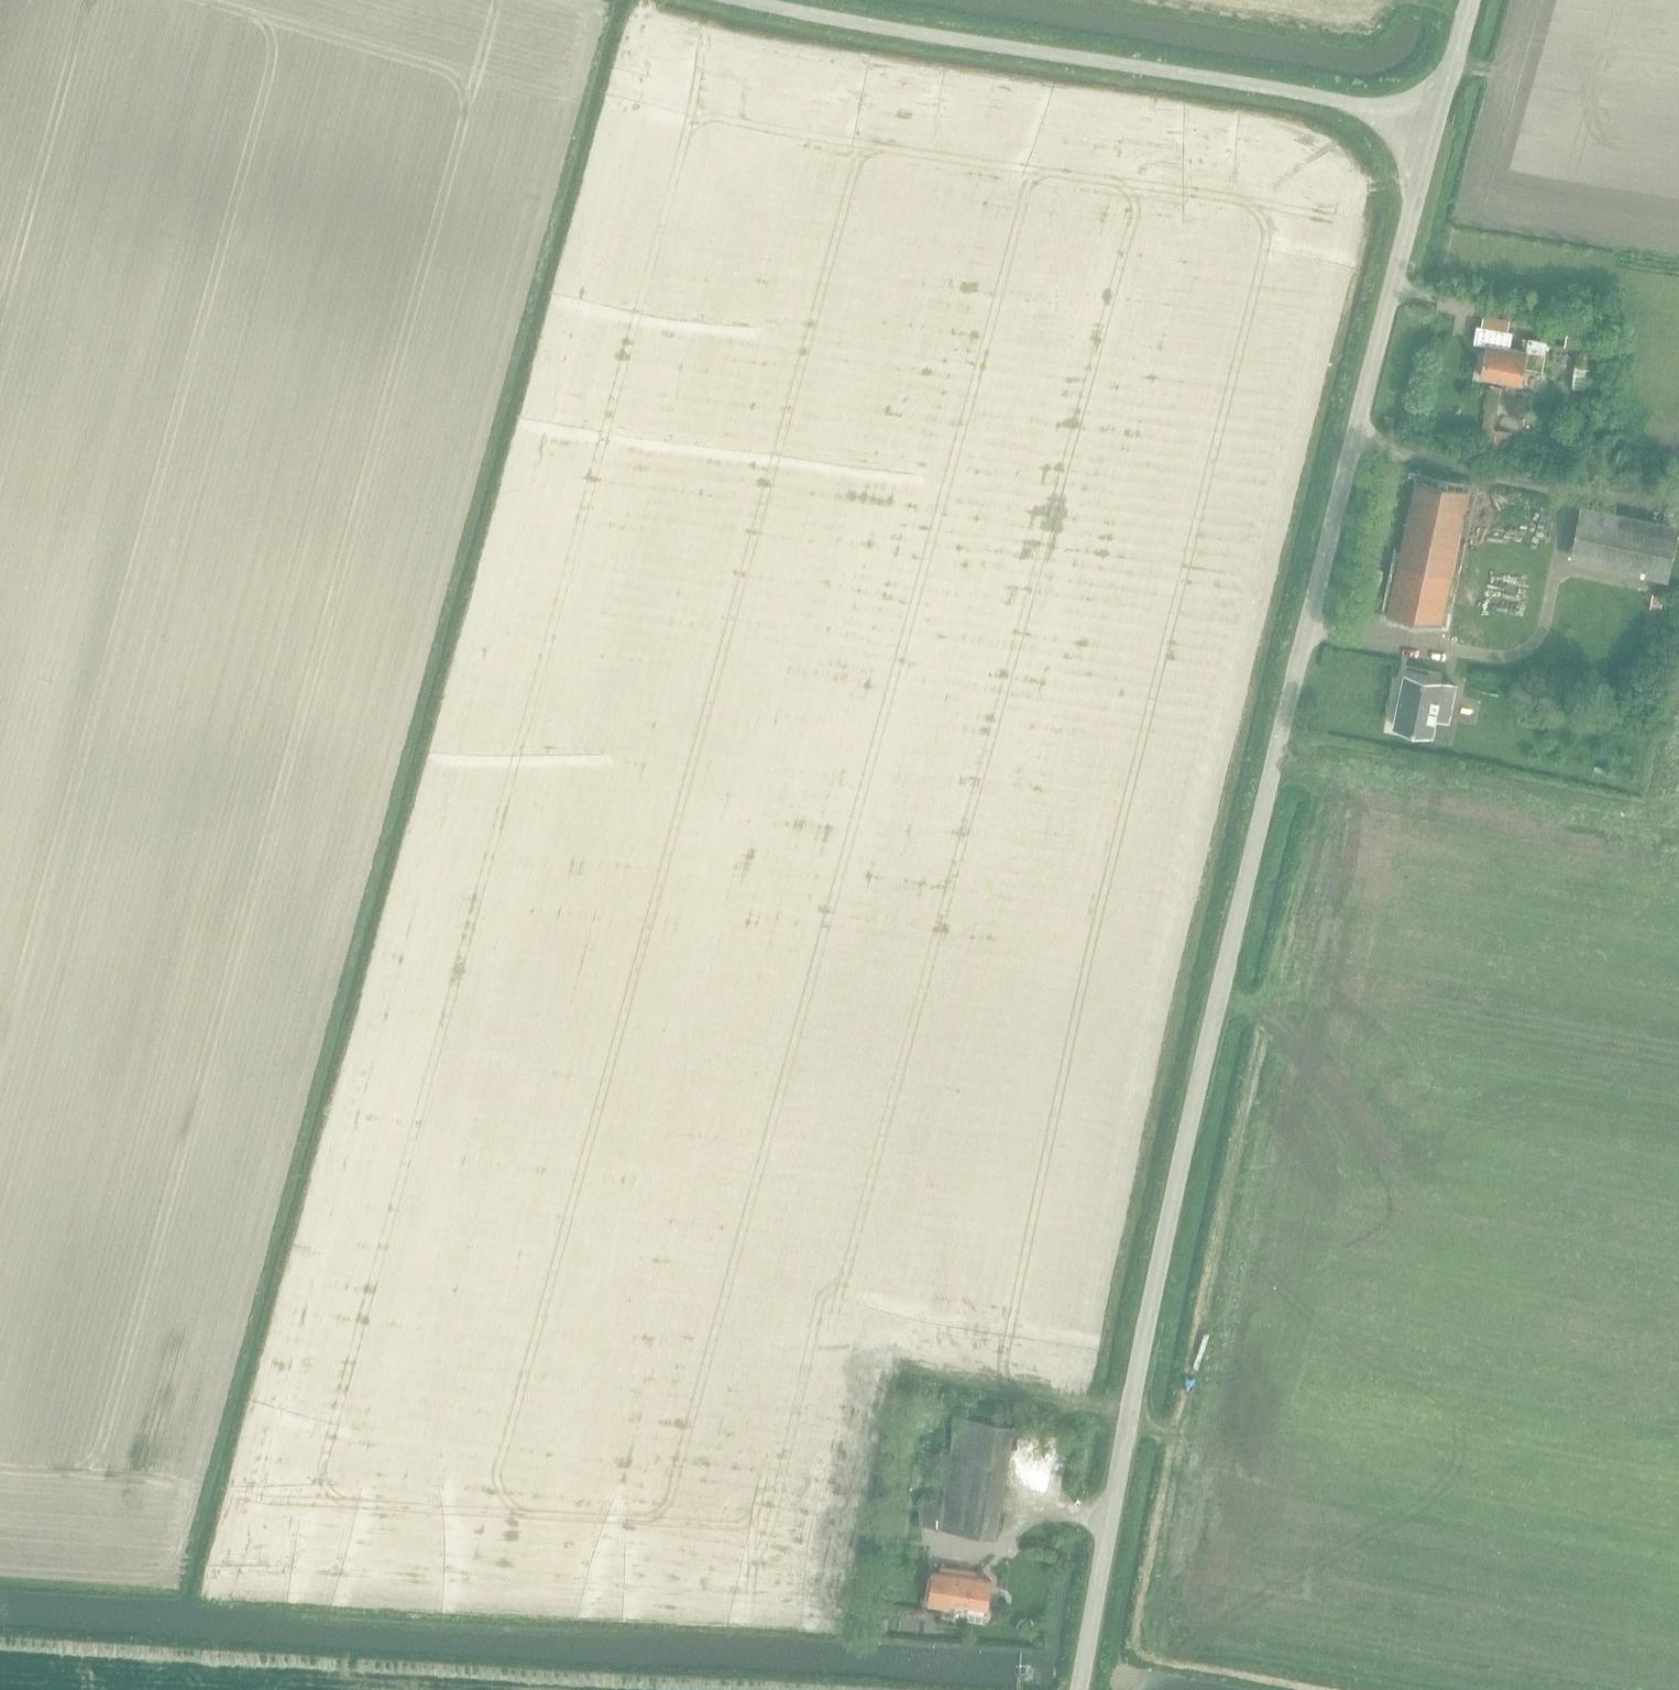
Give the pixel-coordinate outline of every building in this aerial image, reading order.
[(1574,366),(1588,370),(1598,325),(1569,319),(1563,346),(1578,349),(1574,366)] [(1529,337),(1527,349),(1509,346),(1512,331),(1477,324),(1474,340),(1485,342),(1479,375),(1521,382),(1525,366),(1541,369),(1546,340),(1529,337)] [(1389,610),(1444,621),(1470,489),(1415,478),(1389,610)] [(1667,584),(1678,529),(1678,527),(1581,507),(1569,563),(1667,584)] [(1392,734),(1432,743),(1444,688),(1404,679),(1392,734)] [(918,1524),(996,1536),(1013,1425),(955,1416),(942,1497),(923,1494),(918,1524)] [(1024,1444),(1024,1454),(1046,1453),(1046,1443),(1024,1444)] [(990,1580),(967,1577),(967,1571),(941,1567),(940,1573),(933,1572),(929,1604),(949,1607),(950,1601),(986,1606),(990,1580)]
